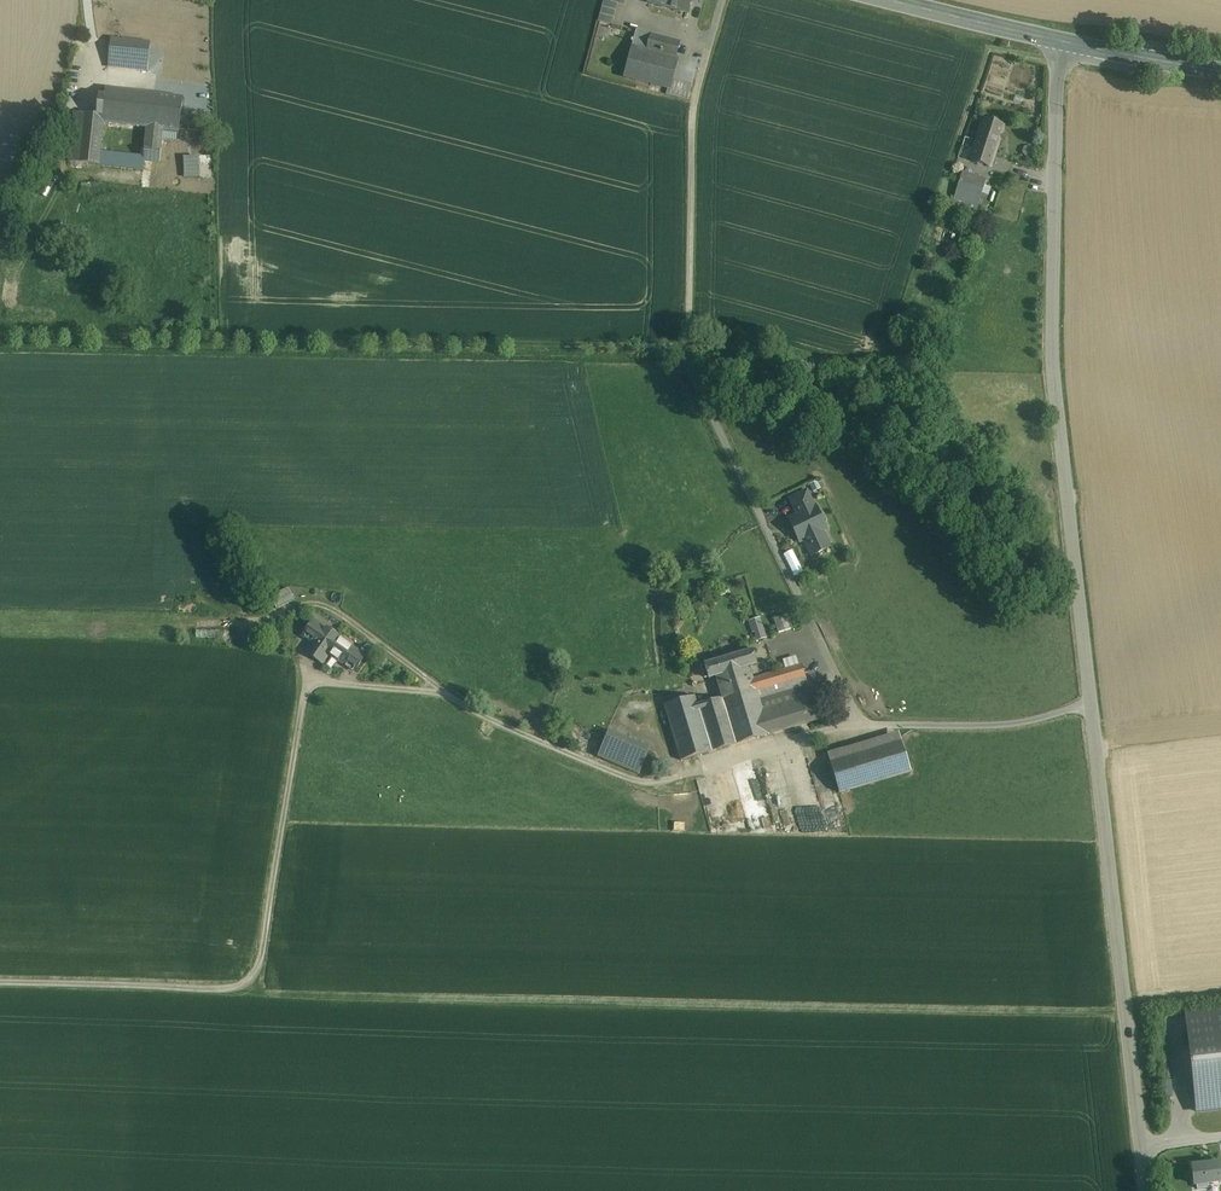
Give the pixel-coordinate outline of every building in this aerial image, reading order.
[(648,3),(668,8),(670,0),(649,0),(648,3)] [(668,8),(687,13),(691,0),(670,0),(668,8)] [(610,2),(604,1),(598,22),(612,25),(618,4),(610,2)] [(651,36),(636,32),(632,47),(647,51),(651,36)] [(679,44),(651,36),(647,51),(675,59),(679,44)] [(151,44),(111,40),(108,67),(148,71),(151,44)] [(675,59),(647,51),(632,47),(624,78),(670,90),(678,60),(675,59)] [(144,94),(106,90),(103,116),(75,113),(74,119),(155,129),(157,115),(142,113),(144,94)] [(173,93),(166,93),(165,97),(144,94),(142,113),(157,115),(155,129),(164,130),(179,131),(183,99),(172,97),(173,93)] [(155,129),(74,119),(69,162),(143,171),(144,162),(160,163),(164,130),(155,129)] [(1004,127),(983,120),(974,149),(994,156),(1004,127)] [(994,156),(974,149),(970,161),(991,167),(994,156)] [(198,158),(184,158),(185,177),(198,176),(198,158)] [(986,181),(962,173),(953,200),(978,208),(986,181)] [(964,236),(949,232),(944,230),(941,241),(946,242),(946,243),(947,243),(944,250),(958,255),(964,236)] [(827,529),(816,507),(815,507),(807,491),(790,499),(798,516),(789,520),(800,542),(808,538),(811,544),(809,550),(812,556),(830,548),(822,531),(827,529)] [(272,594),(278,608),(296,600),(291,586),(272,594)] [(788,615),(774,619),(778,633),(792,629),(788,615)] [(756,641),(768,637),(762,616),(749,620),(756,641)] [(314,621),(303,636),(312,642),(322,627),(314,621)] [(356,651),(322,627),(312,642),(346,666),(356,651)] [(753,650),(705,665),(709,679),(717,677),(723,698),(756,688),(753,679),(749,667),(757,665),(753,650)] [(365,657),(356,651),(346,666),(354,672),(365,657)] [(723,698),(705,703),(702,694),(665,705),(682,761),(818,719),(802,665),(753,679),(756,688),(723,698)] [(650,749),(609,731),(598,757),(639,774),(650,749)] [(899,733),(828,754),(830,763),(902,741),(899,733)] [(902,741),(830,763),(839,793),(911,772),(902,741)] [(1196,1112),(1220,1109),(1220,1011),(1186,1015),(1196,1112)] [(1194,1166),(1192,1167),(1194,1185),(1196,1185),(1197,1189),(1208,1188),(1207,1184),(1220,1182),(1220,1163),(1205,1165),(1205,1162),(1194,1163),(1194,1166)]
